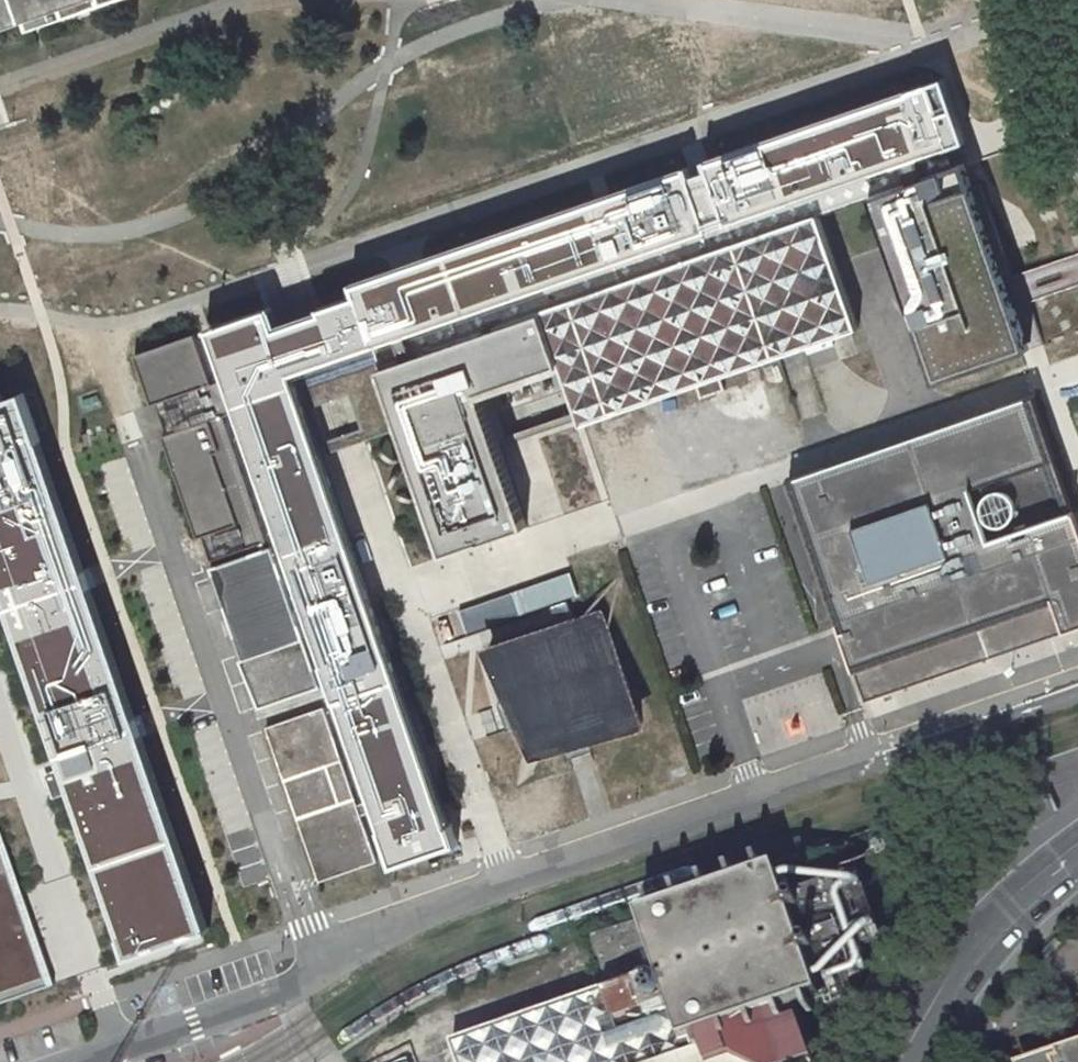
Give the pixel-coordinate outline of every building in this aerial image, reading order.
[(0,18),(0,30),(86,0),(53,0),(0,18)] [(53,0),(0,0),(0,18),(53,0)] [(296,336),(273,345),(283,378),(328,363),(377,347),(547,295),(572,375),(591,432),(853,338),(805,195),(860,177),(951,146),(944,127),(930,85),(908,92),(911,101),(710,171),(692,177),(614,204),(599,209),(596,202),(521,227),(524,235),(427,268),(399,278),(357,293),(358,296),(322,310),(323,313),(327,325),(296,336)] [(579,114),(590,150),(621,140),(610,104),(579,114)] [(1029,355),(951,146),(860,177),(936,387),(1029,355)] [(547,295),(377,347),(384,370),(402,424),(443,551),(479,539),(533,521),(494,396),(572,375),(547,295)] [(264,321),(261,312),(217,327),(221,337),(264,321)] [(327,325),(323,313),(268,333),(273,345),(296,336),(327,325)] [(283,378),(273,345),(268,333),(264,321),(221,337),(243,401),(235,404),(246,436),(225,443),(217,421),(164,438),(183,496),(196,536),(250,519),(230,457),(252,451),(301,592),(289,597),(271,547),(210,568),(241,660),(239,660),(259,710),(320,688),(294,613),(307,608),(326,662),(325,663),(341,711),(342,710),(373,800),(357,805),(324,707),(266,728),(304,837),(319,882),(377,862),(361,816),(377,810),(383,829),(382,830),(394,864),(455,843),(449,824),(439,827),(385,671),(376,647),(349,567),(310,455),(283,378)] [(195,337),(136,357),(152,405),(211,386),(195,337)] [(388,429),(402,424),(384,370),(377,347),(304,371),(283,378),(310,455),(354,440),(365,436),(388,429)] [(36,435),(22,395),(2,402),(0,398),(0,447),(36,435)] [(1076,535),(1077,534),(1077,523),(1072,507),(1067,509),(1026,395),(792,477),(870,697),(990,655),(982,633),(1024,618),(1077,599),(1077,542),(1076,535)] [(0,447),(0,585),(7,607),(61,758),(70,787),(73,792),(129,956),(182,938),(207,930),(137,730),(36,435),(0,447)] [(568,570),(515,589),(522,612),(566,598),(575,595),(568,570)] [(507,592),(453,611),(460,634),(513,617),(507,592)] [(589,740),(642,723),(610,634),(605,631),(579,619),(575,621),(573,616),(568,601),(550,607),(557,627),(489,649),(509,700),(498,704),(507,730),(519,726),(520,732),(557,750),(563,748),(567,760),(570,759),(580,755),(593,751),(589,740)] [(0,830),(0,1005),(58,984),(25,891),(2,829),(0,830)] [(817,982),(778,872),(588,937),(608,992),(454,1047),(459,1061),(818,1061),(797,1007),(807,1002),(807,1001),(821,996),(816,983),(817,982)] [(1037,1061),(1077,1061),(1077,1048),(1037,1061)]
